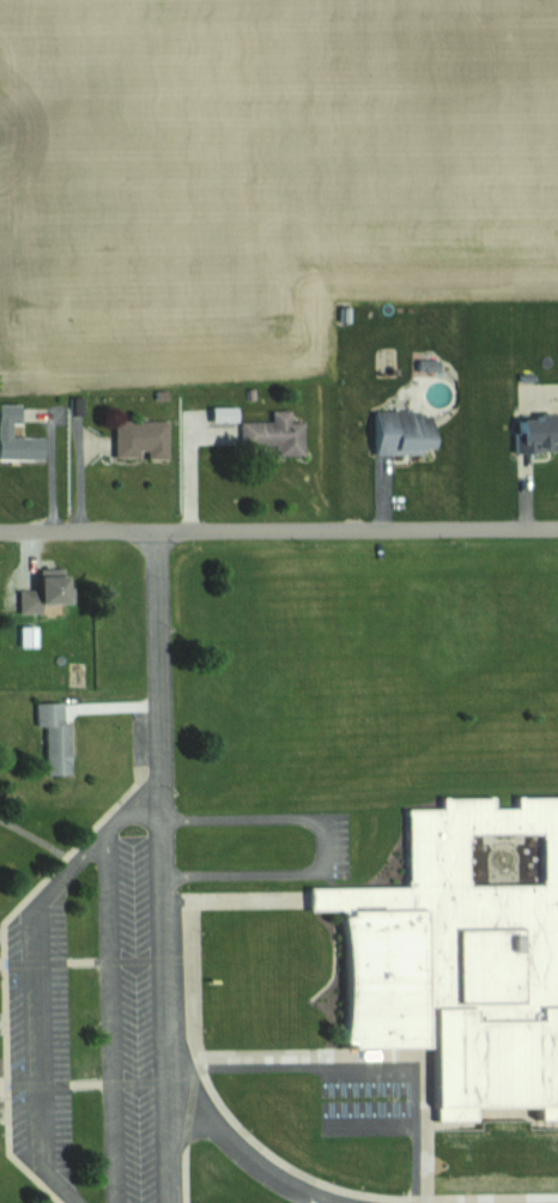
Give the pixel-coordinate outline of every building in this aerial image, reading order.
[(40,459),(40,436),(15,436),(15,404),(0,404),(0,459),(40,459)] [(275,445),(275,455),(300,455),(300,422),(289,422),(289,410),(269,410),(269,421),(238,421),(238,445),(275,445)] [(425,454),(425,412),(366,412),(366,454),(425,454)] [(550,452),(550,416),(510,416),(510,452),(550,452)] [(112,458),(163,458),(163,422),(112,421),(112,458)] [(17,611),(32,611),(32,605),(56,605),(56,572),(29,572),(29,592),(17,592),(17,611)] [(33,703),(33,727),(42,727),(43,776),(64,776),(63,703),(33,703)] [(512,797),(512,807),(495,807),(495,798),(438,798),(438,810),(405,810),(404,888),(306,888),(306,911),(337,911),(337,1049),(426,1049),(426,1118),(533,1119),(533,1120),(557,1120),(557,797),(512,797)]
